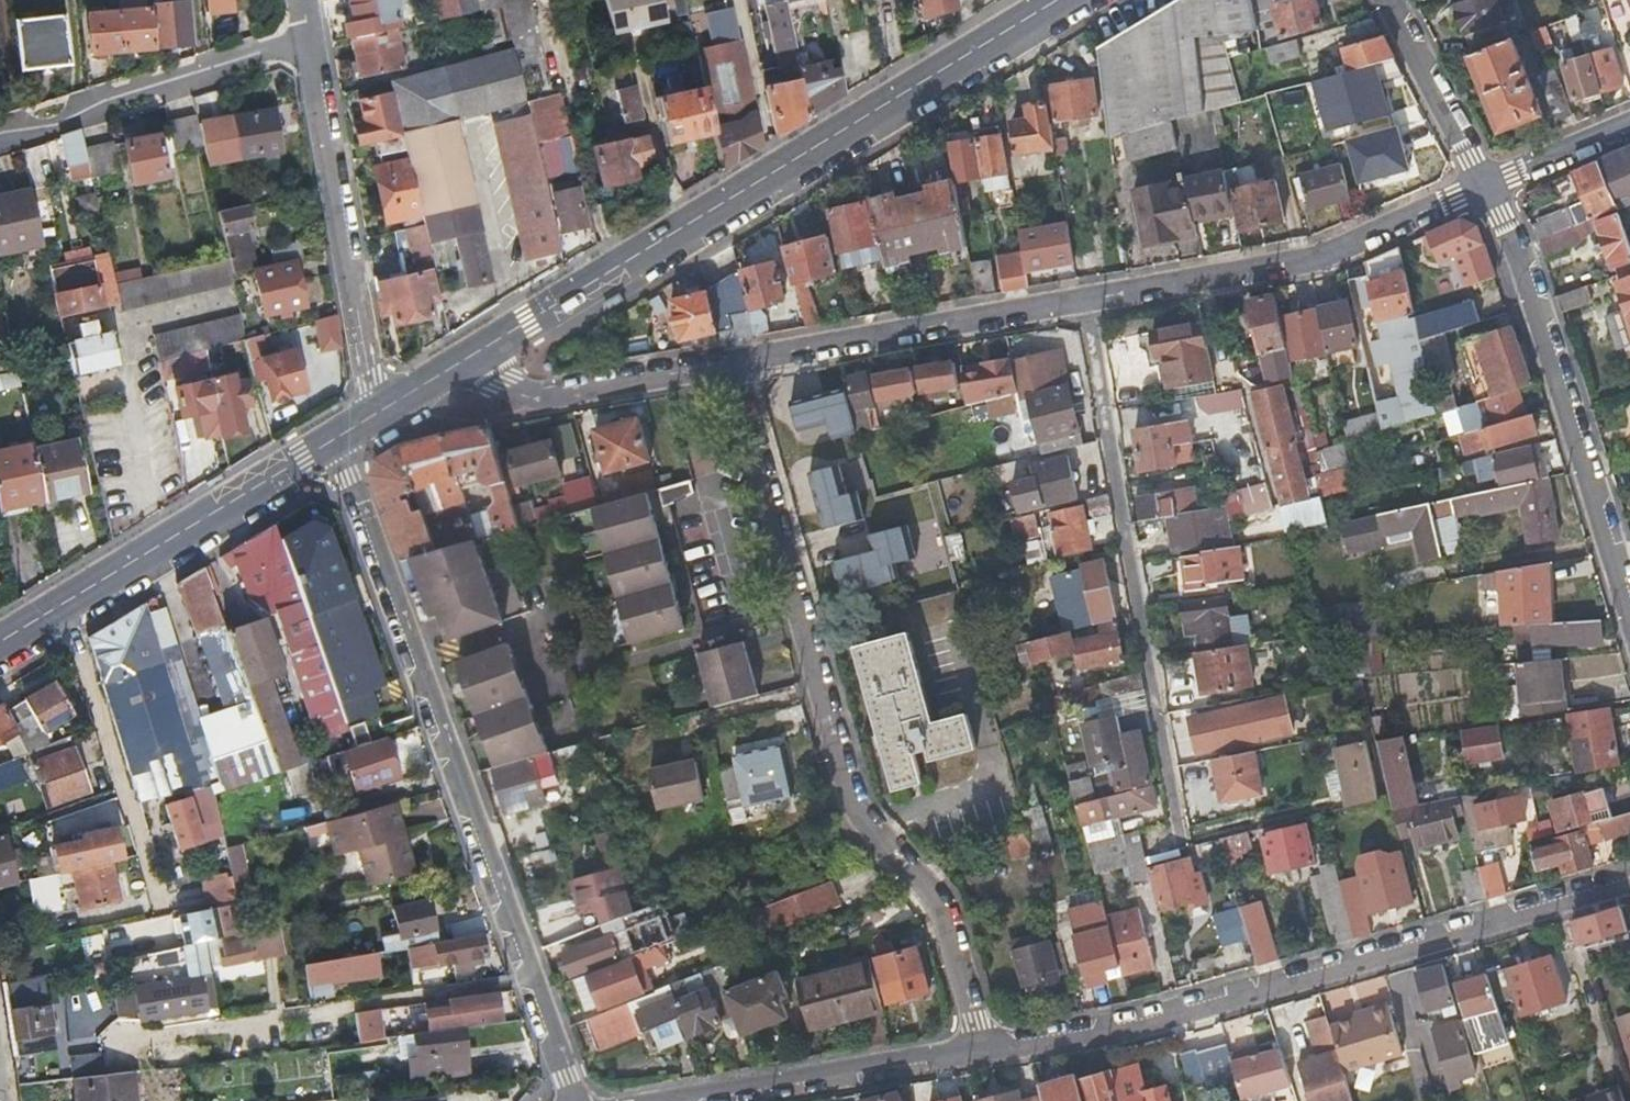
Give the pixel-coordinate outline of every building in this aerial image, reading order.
[(238,4),(238,9),(254,7),(253,0),(237,0),(238,4)] [(371,23),(372,26),(400,20),(396,0),(397,0),(353,0),(358,23),(371,21),(371,23)] [(466,15),(463,0),(441,0),(443,9),(440,9),(442,19),(466,15)] [(510,6),(509,0),(463,0),(466,15),(510,6)] [(577,136),(577,135),(564,94),(558,95),(537,0),(509,0),(510,6),(518,42),(531,95),(535,115),(542,144),(577,136)] [(667,0),(612,0),(617,27),(670,15),(667,0)] [(690,0),(681,0),(683,11),(692,9),(690,0)] [(790,0),(766,0),(776,46),(783,44),(788,62),(803,58),(801,50),(796,24),(794,18),(792,6),(790,0)] [(931,16),(964,8),(962,0),(927,0),(931,16)] [(1099,45),(1109,141),(1166,124),(1203,113),(1238,103),(1223,39),(1258,30),(1256,23),(1251,0),(1174,0),(1099,45)] [(1256,23),(1275,18),(1281,38),(1324,25),(1317,0),(1251,0),(1256,23)] [(1506,22),(1499,4),(1505,1),(1505,0),(1473,0),(1456,6),(1472,56),(1513,41),(1506,22)] [(691,47),(695,66),(699,85),(686,87),(683,70),(667,73),(671,90),(656,93),(668,145),(719,133),(726,168),(750,153),(774,139),(742,3),(712,10),(719,42),(700,47),(700,45),(691,47)] [(803,3),(792,6),(794,18),(807,15),(803,3)] [(153,10),(156,48),(194,45),(192,4),(153,7),(153,10)] [(126,50),(156,48),(153,10),(124,12),(126,50)] [(95,52),(126,50),(124,12),(122,12),(92,15),(95,52)] [(24,69),(49,66),(75,63),(70,15),(18,21),(24,69)] [(1579,100),(1601,92),(1582,28),(1578,17),(1567,21),(1574,45),(1571,46),(1574,56),(1565,59),(1579,100)] [(700,45),(694,18),(685,20),(691,47),(700,45)] [(807,21),(796,24),(801,50),(814,47),(807,21)] [(1593,25),(1582,28),(1601,92),(1624,84),(1612,49),(1603,52),(1593,25)] [(1548,28),(1541,31),(1533,33),(1540,49),(1554,43),(1548,28)] [(354,38),(357,57),(360,76),(404,67),(397,29),(354,38)] [(1344,72),(1365,65),(1368,64),(1393,57),(1382,36),(1347,46),(1351,58),(1341,61),(1344,72)] [(1261,51),(1263,58),(1265,66),(1302,55),(1297,40),(1261,51)] [(1513,41),(1472,56),(1471,56),(1485,92),(1499,129),(1505,131),(1543,116),(1513,41)] [(513,99),(531,95),(518,42),(502,47),(513,99)] [(843,53),(824,57),(804,61),(807,75),(791,78),(776,82),(788,131),(852,91),(843,53)] [(1368,64),(1365,65),(1369,80),(1400,71),(1393,57),(1368,64)] [(803,58),(788,62),(791,78),(807,75),(804,61),(803,58)] [(461,112),(450,62),(396,79),(407,125),(461,112)] [(1549,68),(1551,75),(1553,81),(1548,83),(1561,121),(1574,116),(1557,66),(1549,68)] [(1072,115),(1072,120),(1073,124),(1081,123),(1079,114),(1098,112),(1093,76),(1048,82),(1053,118),(1072,115)] [(644,96),(637,97),(630,99),(628,91),(621,92),(629,125),(649,120),(644,96)] [(386,153),(411,147),(408,130),(405,131),(396,92),(365,99),(371,123),(359,125),(363,142),(377,139),(380,155),(386,153)] [(1018,157),(1055,152),(1053,141),(1046,98),(1028,102),(1032,122),(1013,125),(1018,157)] [(1239,108),(1238,103),(1203,113),(1209,137),(1218,134),(1214,116),(1239,108)] [(238,119),(242,139),(246,158),(289,149),(280,110),(238,119)] [(429,226),(433,241),(463,235),(473,281),(498,276),(467,136),(461,112),(407,125),(408,130),(411,147),(427,214),(429,226)] [(1391,113),(1370,119),(1350,125),(1355,141),(1349,142),(1348,139),(1344,137),(1343,137),(1321,144),(1323,150),(1344,144),(1354,175),(1373,170),(1371,162),(1402,152),(1391,113)] [(560,224),(542,144),(535,115),(505,121),(534,255),(566,248),(560,224)] [(205,146),(202,135),(197,116),(170,122),(171,130),(128,140),(135,180),(168,173),(164,155),(205,146)] [(1284,155),(1321,144),(1343,137),(1338,118),(1279,135),(1284,155)] [(629,125),(634,142),(654,137),(649,120),(629,125)] [(979,131),(973,132),(982,180),(1006,175),(996,123),(978,127),(979,131)] [(1173,149),(1166,124),(1109,141),(1111,167),(1173,149)] [(982,180),(973,132),(967,133),(967,128),(946,132),(956,185),(982,180)] [(70,166),(90,162),(87,149),(84,134),(64,140),(70,166)] [(577,136),(542,144),(560,224),(564,223),(566,232),(595,225),(586,187),(576,190),(571,171),(586,167),(577,136)] [(600,150),(603,167),(607,184),(640,176),(637,163),(659,157),(654,137),(634,142),(600,150)] [(1053,141),(1055,152),(1055,159),(1065,157),(1062,139),(1053,141)] [(87,149),(90,162),(93,178),(120,173),(114,143),(87,149)] [(1597,161),(1616,206),(1629,200),(1629,146),(1597,161)] [(427,214),(411,147),(386,153),(389,166),(379,168),(390,221),(427,214)] [(1566,207),(1572,226),(1582,222),(1616,206),(1597,161),(1575,171),(1586,199),(1566,207)] [(1297,178),(1302,196),(1307,214),(1349,202),(1339,167),(1297,178)] [(1228,195),(1238,192),(1233,171),(1219,175),(1224,196),(1228,195)] [(918,225),(959,216),(957,202),(952,178),(926,184),(927,190),(912,193),(918,225)] [(1181,182),(1177,184),(1131,195),(1144,247),(1194,236),(1181,182)] [(1274,184),(1238,192),(1228,195),(1238,234),(1283,223),(1274,184)] [(0,197),(0,249),(49,241),(38,191),(0,197)] [(878,234),(918,225),(912,193),(894,197),(893,192),(870,198),(878,234)] [(842,265),(883,255),(879,242),(874,243),(864,199),(828,207),(842,265)] [(218,204),(230,259),(233,273),(256,268),(249,231),(255,229),(248,200),(218,204)] [(957,202),(959,216),(960,218),(970,216),(967,200),(957,202)] [(1532,226),(1538,241),(1566,229),(1559,210),(1533,221),(1535,226),(1532,226)] [(1628,235),(1619,213),(1596,222),(1614,265),(1617,264),(1620,273),(1629,269),(1629,239),(1628,235)] [(918,225),(925,253),(941,249),(943,255),(966,250),(960,218),(959,216),(918,225)] [(1538,241),(1539,243),(1544,260),(1576,246),(1587,236),(1582,222),(1572,226),(1566,229),(1538,241)] [(1449,257),(1451,261),(1452,264),(1447,266),(1450,271),(1451,277),(1461,274),(1466,288),(1496,279),(1481,232),(1464,223),(1429,238),(1441,262),(1449,257)] [(925,253),(918,225),(878,234),(879,242),(883,255),(885,268),(908,263),(907,257),(925,253)] [(437,260),(433,241),(429,226),(409,230),(416,259),(427,256),(429,262),(437,260)] [(783,246),(802,313),(806,327),(821,324),(808,277),(836,268),(827,233),(783,246)] [(307,257),(305,250),(304,243),(275,250),(279,263),(307,257)] [(1422,344),(1414,305),(1403,249),(1368,264),(1372,278),(1349,284),(1380,434),(1437,416),(1432,390),(1422,344)] [(406,272),(409,271),(413,270),(410,254),(403,255),(406,272)] [(66,316),(119,303),(115,285),(113,272),(110,260),(109,255),(55,267),(66,316)] [(115,285),(119,303),(120,310),(236,284),(233,273),(230,259),(142,279),(115,285)] [(997,264),(999,279),(1002,293),(1027,289),(1022,259),(997,264)] [(975,298),(984,296),(993,295),(986,260),(968,264),(975,298)] [(774,301),(773,300),(773,298),(783,295),(774,261),(741,270),(751,307),(774,301)] [(256,273),(261,295),(266,317),(308,308),(298,264),(256,273)] [(139,266),(113,272),(115,285),(142,279),(139,266)] [(395,326),(414,322),(432,319),(430,305),(437,304),(430,269),(417,271),(419,277),(407,279),(393,282),(392,276),(380,278),(386,312),(393,311),(395,326)] [(678,337),(705,331),(731,325),(727,311),(745,307),(735,272),(711,288),(670,298),(678,337)] [(406,274),(392,276),(393,282),(407,279),(406,274)] [(1612,287),(1629,346),(1629,277),(1619,281),(1620,284),(1612,287)] [(1585,286),(1571,291),(1556,296),(1562,314),(1590,304),(1585,286)] [(1261,357),(1286,353),(1280,322),(1275,298),(1249,303),(1259,358),(1261,357)] [(1481,311),(1478,312),(1475,313),(1472,304),(1424,317),(1421,303),(1414,305),(1422,344),(1445,336),(1485,324),(1481,311)] [(1349,308),(1319,314),(1328,357),(1358,350),(1349,308)] [(232,344),(246,340),(248,339),(242,312),(156,335),(162,363),(192,355),(200,353),(209,350),(232,344)] [(806,327),(802,313),(753,323),(756,336),(806,327)] [(1328,357),(1319,314),(1315,315),(1280,322),(1286,353),(1288,365),(1328,357)] [(309,323),(310,329),(312,334),(322,332),(326,351),(343,347),(337,315),(309,323)] [(86,339),(72,342),(73,348),(78,371),(125,361),(118,333),(103,336),(99,322),(83,325),(86,339)] [(1150,335),(1152,348),(1154,361),(1163,360),(1166,389),(1207,383),(1199,327),(1150,335)] [(1451,354),(1468,406),(1514,392),(1528,387),(1512,334),(1451,354)] [(1451,361),(1445,336),(1422,344),(1432,390),(1455,384),(1451,361)] [(253,364),(246,340),(232,344),(238,368),(253,364)] [(262,358),(268,379),(274,399),(308,390),(296,349),(262,358)] [(213,367),(209,350),(200,353),(204,369),(213,367)] [(1008,363),(1013,395),(1014,395),(1065,382),(1058,352),(1008,363)] [(200,353),(192,355),(198,377),(200,383),(207,381),(204,369),(200,353)] [(1288,365),(1286,353),(1261,357),(1264,370),(1249,373),(1252,387),(1274,382),(1275,387),(1280,386),(1284,388),(1284,391),(1290,391),(1293,390),(1288,365)] [(961,375),(967,406),(971,405),(1006,397),(1013,395),(1008,363),(1007,358),(979,363),(980,372),(961,375)] [(938,391),(939,395),(940,399),(959,394),(952,363),(918,369),(924,394),(938,391)] [(960,367),(961,375),(980,372),(979,363),(960,367)] [(880,402),(898,398),(918,395),(913,370),(874,376),(880,402)] [(875,430),(873,421),(870,412),(874,411),(865,374),(844,379),(861,434),(875,430)] [(236,405),(240,404),(244,403),(238,381),(229,383),(228,376),(207,381),(220,433),(242,428),(236,405)] [(220,433),(207,381),(200,383),(193,385),(174,390),(180,416),(198,412),(205,437),(220,433)] [(1040,455),(1082,445),(1065,382),(1014,395),(1015,402),(1027,400),(1032,421),(1040,455)] [(1235,388),(1199,398),(1203,415),(1239,406),(1235,388)] [(1315,455),(1313,443),(1302,388),(1293,390),(1290,391),(1309,479),(1319,476),(1317,466),(1315,455)] [(1480,430),(1522,418),(1514,392),(1468,406),(1458,410),(1465,434),(1480,430)] [(1291,440),(1286,416),(1280,393),(1251,399),(1263,451),(1265,451),(1279,510),(1304,504),(1300,485),(1290,440),(1291,440)] [(1010,414),(1006,397),(971,405),(975,423),(1010,414)] [(886,427),(903,423),(898,398),(880,402),(886,427)] [(1027,400),(1015,402),(1020,424),(1032,421),(1027,400)] [(1528,417),(1522,418),(1480,430),(1487,453),(1534,439),(1528,417)] [(608,475),(631,468),(654,461),(640,418),(594,434),(608,475)] [(1137,453),(1178,444),(1177,438),(1169,440),(1165,423),(1133,431),(1137,453)] [(494,505),(491,509),(488,513),(465,520),(471,542),(501,533),(516,529),(511,507),(509,502),(512,502),(491,426),(445,436),(460,492),(480,486),(490,491),(494,505)] [(77,428),(35,436),(37,444),(38,448),(79,439),(77,428)] [(464,502),(460,492),(445,436),(403,447),(402,447),(415,490),(418,503),(421,514),(436,510),(464,502)] [(856,474),(851,456),(847,438),(803,448),(811,484),(819,482),(825,481),(829,480),(839,478),(856,474)] [(38,448),(48,498),(90,489),(79,439),(38,448)] [(1313,443),(1315,455),(1325,452),(1323,441),(1313,443)] [(550,479),(551,483),(553,486),(563,482),(560,476),(565,474),(554,442),(512,456),(521,487),(550,479)] [(48,498),(38,448),(37,444),(14,448),(0,451),(0,503),(1,508),(48,498)] [(1180,450),(1178,444),(1137,453),(1141,473),(1174,465),(1172,452),(1180,450)] [(415,490),(402,447),(379,459),(372,477),(402,561),(432,553),(421,514),(418,503),(410,506),(408,499),(404,500),(403,497),(402,494),(415,490)] [(1500,491),(1545,482),(1542,471),(1533,472),(1531,463),(1528,451),(1492,459),(1496,474),(1490,475),(1492,481),(1497,480),(1500,491)] [(197,453),(183,456),(189,481),(202,477),(197,453)] [(1043,499),(1039,500),(1036,501),(1037,507),(1080,497),(1070,457),(1034,467),(1043,499)] [(1317,466),(1319,476),(1339,470),(1336,460),(1317,466)] [(988,467),(991,480),(994,492),(1014,487),(1008,463),(988,467)] [(1456,468),(1457,473),(1458,479),(1471,475),(1469,465),(1456,468)] [(624,471),(627,490),(657,485),(653,466),(624,471)] [(1138,524),(1173,519),(1211,514),(1222,512),(1220,501),(1208,503),(1203,475),(1165,482),(1169,502),(1156,504),(1155,497),(1135,500),(1138,524)] [(843,494),(839,478),(829,480),(833,497),(843,494)] [(683,620),(680,621),(677,622),(669,595),(676,593),(679,593),(673,574),(671,575),(664,577),(657,550),(664,548),(658,528),(654,511),(671,506),(672,506),(696,494),(695,480),(601,506),(566,515),(574,539),(580,550),(587,561),(606,555),(631,646),(686,630),(683,620)] [(531,501),(511,507),(516,529),(566,515),(601,506),(594,481),(564,489),(568,501),(534,511),(531,501)] [(827,488),(825,481),(819,482),(820,490),(827,488)] [(1317,501),(1313,482),(1300,485),(1304,504),(1317,501)] [(1559,542),(1545,482),(1500,491),(1426,508),(1438,554),(1460,548),(1455,525),(1480,518),(1481,520),(1523,511),(1532,548),(1559,542)] [(436,510),(421,514),(432,553),(446,549),(471,542),(465,520),(488,513),(491,509),(494,505),(490,491),(480,486),(460,492),(464,502),(436,510)] [(1270,486),(1241,488),(1242,514),(1271,512),(1270,486)] [(1349,493),(1348,489),(1348,486),(1338,488),(1339,496),(1349,493)] [(410,506),(418,503),(415,490),(402,494),(403,497),(404,500),(408,499),(410,506)] [(1100,518),(1113,515),(1110,494),(1096,498),(1100,518)] [(661,525),(676,521),(672,507),(672,506),(671,506),(654,511),(658,528),(661,527),(661,525)] [(1051,516),(1054,528),(1058,540),(1052,542),(1055,553),(1059,551),(1063,560),(1096,553),(1083,507),(1051,516)] [(1440,562),(1438,554),(1426,508),(1408,512),(1293,537),(1298,553),(1380,535),(1382,543),(1410,536),(1419,567),(1440,562)] [(1211,548),(1212,551),(1229,549),(1224,522),(1212,523),(1211,514),(1173,519),(1178,553),(1211,548)] [(1035,515),(1013,518),(1015,540),(1037,538),(1035,515)] [(303,602),(299,590),(285,548),(277,523),(234,550),(249,597),(271,613),(278,610),(303,602)] [(840,597),(903,581),(899,564),(917,560),(907,524),(876,532),(880,545),(830,558),(840,597)] [(840,563),(839,554),(872,553),(871,526),(808,529),(810,564),(840,563)] [(948,533),(950,542),(953,551),(959,549),(954,531),(948,533)] [(432,553),(402,561),(406,571),(423,621),(439,616),(448,642),(530,613),(501,533),(471,542),(446,549),(432,553)] [(285,548),(299,590),(339,576),(326,536),(285,548)] [(1287,555),(1298,553),(1293,537),(1282,539),(1287,555)] [(671,575),(664,548),(657,550),(664,577),(671,575)] [(1229,549),(1212,551),(1198,553),(1199,557),(1168,564),(1172,580),(1184,578),(1187,595),(1206,590),(1207,594),(1241,585),(1233,548),(1229,549)] [(1067,633),(1116,621),(1115,617),(1105,564),(1083,568),(1085,574),(1056,579),(1067,633)] [(225,623),(215,595),(205,567),(179,582),(198,632),(225,623)] [(1503,630),(1533,627),(1546,626),(1542,568),(1478,580),(1479,595),(1499,594),(1503,630)] [(680,621),(683,620),(676,593),(669,595),(677,622),(680,621)] [(1259,604),(1258,593),(1224,596),(1224,602),(1241,602),(1241,606),(1259,604)] [(313,631),(340,621),(332,597),(305,607),(313,631)] [(186,787),(200,783),(145,602),(90,636),(117,722),(141,801),(164,794),(186,787)] [(330,702),(335,700),(313,631),(305,607),(303,602),(278,610),(291,652),(293,652),(312,708),(323,705),(330,702)] [(1181,605),(1182,621),(1183,636),(1225,634),(1224,602),(1181,605)] [(228,628),(278,768),(299,762),(295,753),(268,673),(282,667),(264,615),(228,628)] [(349,618),(340,621),(313,631),(335,700),(340,713),(377,700),(349,618)] [(1122,659),(1116,621),(1067,633),(1024,644),(1029,664),(1079,653),(1082,668),(1122,659)] [(1546,626),(1533,627),(1535,647),(1575,645),(1575,649),(1591,648),(1590,643),(1600,642),(1598,622),(1546,626)] [(1393,625),(1382,625),(1383,638),(1394,637),(1393,625)] [(913,754),(920,752),(927,750),(931,762),(977,749),(968,715),(935,723),(910,632),(856,647),(894,791),(921,784),(913,754)] [(980,655),(987,653),(993,651),(990,638),(976,641),(980,655)] [(1368,639),(1350,640),(1352,677),(1371,676),(1368,639)] [(761,695),(754,669),(747,643),(701,656),(716,708),(761,695)] [(456,664),(493,769),(547,755),(509,646),(456,664)] [(1192,655),(1195,676),(1198,696),(1247,690),(1241,648),(1192,655)] [(1519,673),(1520,682),(1521,691),(1524,718),(1563,714),(1557,662),(1524,666),(1519,673)] [(1041,720),(1050,718),(1068,712),(1142,690),(1139,672),(1095,684),(1097,689),(1037,707),(1041,720)] [(53,684),(21,703),(38,732),(70,712),(53,684)] [(323,705),(325,712),(328,720),(336,717),(330,702),(323,705)] [(24,753),(29,751),(45,745),(38,732),(21,703),(2,715),(13,734),(19,745),(24,753)] [(1285,712),(1271,714),(1257,716),(1255,705),(1190,716),(1196,753),(1289,736),(1285,712)] [(13,734),(2,715),(0,711),(0,742),(13,734)] [(1079,782),(1086,780),(1068,712),(1050,718),(1065,771),(1068,784),(1079,782)] [(1564,721),(1569,762),(1571,777),(1611,772),(1603,714),(1564,721)] [(348,725),(355,745),(377,739),(370,717),(348,725)] [(380,727),(383,726),(386,724),(384,717),(378,719),(380,727)] [(1129,760),(1123,737),(1120,720),(1082,728),(1092,769),(1129,760)] [(318,729),(327,754),(343,749),(348,747),(340,722),(318,729)] [(1459,738),(1463,753),(1466,767),(1500,762),(1495,732),(1459,738)] [(1137,734),(1123,737),(1129,760),(1131,769),(1109,774),(1114,791),(1148,783),(1137,734)] [(1552,745),(1550,734),(1535,737),(1537,748),(1552,745)] [(45,745),(29,751),(47,805),(88,791),(78,760),(70,735),(45,745)] [(377,739),(355,745),(348,747),(343,749),(356,789),(396,776),(383,737),(377,739)] [(1301,758),(1305,757),(1328,752),(1329,745),(1328,739),(1298,745),(1301,758)] [(1374,746),(1380,767),(1386,789),(1407,783),(1395,742),(1374,746)] [(18,755),(24,753),(19,745),(10,751),(14,756),(18,755)] [(1298,745),(1280,748),(1282,762),(1301,758),(1298,745)] [(317,746),(295,753),(299,762),(321,756),(317,746)] [(749,808),(773,801),(797,795),(784,747),(737,760),(739,768),(724,772),(730,802),(746,799),(749,808)] [(1363,747),(1348,751),(1332,755),(1338,777),(1325,780),(1329,799),(1339,796),(1342,812),(1377,802),(1363,747)] [(503,812),(523,807),(542,802),(534,770),(551,765),(549,760),(557,758),(555,753),(547,755),(493,769),(491,770),(503,812)] [(1220,799),(1239,795),(1259,792),(1252,753),(1213,760),(1220,799)] [(278,768),(211,788),(219,819),(222,832),(226,847),(255,839),(246,805),(231,809),(229,799),(266,788),(330,768),(326,754),(321,756),(299,762),(278,768)] [(684,757),(686,763),(698,760),(697,754),(684,757)] [(18,755),(14,756),(0,762),(0,786),(24,776),(18,755)] [(652,773),(656,790),(661,808),(707,797),(698,760),(686,763),(652,773)] [(1088,779),(1086,780),(1079,782),(1068,784),(1074,806),(1094,801),(1088,779)] [(209,780),(200,783),(186,787),(164,794),(180,845),(222,832),(219,819),(211,788),(209,780)] [(1458,800),(1472,797),(1471,793),(1472,793),(1470,785),(1455,788),(1458,800)] [(1560,834),(1580,828),(1627,815),(1618,786),(1552,805),(1560,834)] [(1147,787),(1094,801),(1074,806),(1079,824),(1113,816),(1152,806),(1147,787)] [(1518,801),(1506,804),(1494,807),(1475,811),(1472,797),(1458,800),(1462,815),(1472,854),(1511,843),(1507,826),(1523,822),(1518,801)] [(1419,827),(1424,849),(1455,842),(1450,818),(1462,815),(1458,800),(1442,803),(1436,805),(1401,812),(1394,814),(1399,832),(1419,827)] [(1394,814),(1401,812),(1399,802),(1391,804),(1394,814)] [(336,856),(347,854),(358,851),(366,882),(410,871),(393,803),(327,820),(336,856)] [(1555,844),(1555,845),(1531,852),(1536,871),(1560,864),(1563,873),(1590,864),(1585,846),(1629,833),(1629,814),(1627,815),(1580,828),(1582,835),(1554,843),(1555,844)] [(1015,857),(1033,852),(1027,830),(1025,823),(1007,830),(1015,857)] [(1541,840),(1547,838),(1553,836),(1550,823),(1539,826),(1541,840)] [(128,824),(116,827),(125,858),(137,856),(128,824)] [(57,873),(62,872),(110,862),(125,858),(116,827),(116,825),(88,833),(88,836),(56,844),(58,852),(52,854),(57,873)] [(1027,830),(1033,852),(1047,848),(1041,826),(1027,830)] [(1301,827),(1280,832),(1259,838),(1269,876),(1312,864),(1301,827)] [(1124,879),(1125,879),(1126,879),(1129,888),(1148,884),(1144,867),(1144,866),(1143,858),(1136,831),(1084,844),(1088,858),(1117,851),(1124,879)] [(1221,838),(1227,860),(1256,853),(1250,831),(1221,838)] [(15,882),(5,835),(0,836),(0,885),(15,882)] [(1216,843),(1193,849),(1179,852),(1180,859),(1218,849),(1216,843)] [(1360,861),(1365,879),(1371,897),(1406,887),(1395,851),(1360,861)] [(56,873),(57,873),(52,854),(35,859),(38,871),(31,873),(32,878),(56,873)] [(1190,905),(1188,898),(1186,891),(1193,889),(1185,861),(1149,870),(1159,912),(1190,905)] [(110,862),(62,872),(65,884),(76,881),(82,909),(119,899),(110,862)] [(1332,867),(1319,872),(1306,876),(1312,895),(1321,892),(1339,942),(1355,938),(1341,895),(1332,867)] [(567,885),(577,919),(582,937),(600,929),(627,918),(615,872),(567,885)] [(63,906),(56,873),(32,878),(38,911),(63,906)] [(238,896),(232,874),(203,881),(208,903),(238,896)] [(1499,896),(1496,886),(1493,875),(1480,879),(1485,900),(1499,896)] [(1479,876),(1462,881),(1468,904),(1485,900),(1480,879),(1479,876)] [(766,906),(776,933),(844,908),(834,881),(766,906)] [(1355,891),(1341,895),(1355,938),(1369,933),(1355,891)] [(217,939),(220,938),(246,933),(239,902),(175,915),(182,946),(184,945),(217,939)] [(384,953),(405,949),(435,944),(428,902),(393,909),(394,916),(380,919),(384,939),(382,939),(384,953)] [(653,952),(658,951),(674,945),(659,904),(638,913),(651,947),(653,952)] [(1260,905),(1239,911),(1249,938),(1258,966),(1279,960),(1273,944),(1273,943),(1260,905)] [(1582,943),(1608,936),(1628,929),(1621,906),(1574,920),(1582,943)] [(1249,938),(1239,911),(1233,913),(1200,923),(1208,950),(1249,938)] [(1108,931),(1120,974),(1121,979),(1151,970),(1135,912),(1105,921),(1108,931)] [(571,979),(651,947),(638,913),(627,918),(600,929),(605,941),(563,958),(571,979)] [(246,933),(220,938),(217,939),(219,946),(217,946),(220,964),(251,957),(252,961),(261,959),(261,958),(283,954),(278,926),(246,933)] [(1629,947),(1629,929),(1628,929),(1608,936),(1613,952),(1629,947)] [(1104,979),(1120,974),(1108,931),(1072,942),(1084,986),(1088,986),(1090,995),(1107,990),(1104,979)] [(1010,942),(1016,963),(1022,985),(1057,975),(1046,932),(1010,942)] [(85,961),(102,958),(99,935),(81,937),(85,961)] [(435,944),(405,949),(408,971),(452,964),(453,975),(473,972),(471,961),(484,959),(481,936),(435,944)] [(543,953),(551,950),(558,947),(554,936),(539,941),(543,953)] [(892,955),(890,949),(887,944),(875,948),(879,959),(875,961),(889,1002),(929,990),(915,948),(892,955)] [(186,957),(184,945),(182,946),(153,952),(155,964),(186,957)] [(1548,950),(1485,971),(1494,999),(1496,998),(1500,1012),(1514,1008),(1509,994),(1514,992),(1519,1009),(1563,996),(1548,950)] [(664,964),(658,951),(653,952),(573,982),(581,1002),(594,998),(598,1007),(599,1010),(640,996),(637,986),(644,983),(639,973),(664,964)] [(307,996),(317,994),(327,992),(326,983),(378,975),(375,954),(303,966),(307,996)] [(867,959),(858,961),(849,964),(851,969),(797,986),(811,1034),(880,1012),(867,959)] [(1425,1008),(1437,1004),(1449,1000),(1438,964),(1414,972),(1425,1008)] [(711,971),(718,988),(730,983),(723,966),(711,971)] [(724,1001),(718,988),(711,971),(701,975),(707,989),(688,997),(682,983),(669,988),(692,1042),(724,1030),(723,1029),(714,1006),(724,1001)] [(1456,981),(1453,985),(1462,1016),(1467,1032),(1473,1051),(1507,1040),(1494,999),(1485,971),(1456,981)] [(209,976),(180,981),(150,987),(156,1020),(214,1008),(209,976)] [(745,1043),(768,1032),(790,1022),(783,1004),(795,998),(784,976),(726,1001),(745,1043)] [(3,982),(4,987),(5,992),(18,989),(16,979),(3,982)] [(652,1056),(692,1042),(669,988),(653,994),(653,996),(583,1021),(596,1051),(640,1037),(645,1052),(649,1049),(652,1056)] [(117,1023),(127,1021),(136,1020),(132,989),(113,992),(117,1023)] [(16,1037),(36,1033),(55,1029),(49,1002),(39,1005),(36,991),(10,996),(16,1037)] [(497,1003),(496,994),(423,1005),(425,1015),(497,1003)] [(585,1011),(598,1007),(594,998),(581,1002),(585,1011)] [(714,1006),(723,1029),(734,1025),(724,1001),(714,1006)] [(1354,1017),(1330,1024),(1344,1069),(1401,1052),(1386,1002),(1367,1008),(1368,1013),(1354,1017)] [(428,1033),(460,1028),(500,1023),(497,1003),(425,1015),(426,1021),(428,1033)] [(1353,1012),(1354,1017),(1368,1013),(1367,1008),(1353,1012)] [(355,1015),(360,1042),(384,1039),(380,1011),(355,1015)] [(1615,1016),(1629,1060),(1629,1011),(1615,1016)] [(1461,1034),(1467,1032),(1462,1016),(1430,1027),(1447,1086),(1458,1083),(1456,1073),(1472,1068),(1461,1034)] [(396,1026),(399,1037),(413,1035),(428,1033),(426,1021),(396,1026)] [(464,1053),(460,1028),(428,1033),(413,1035),(414,1043),(415,1055),(406,1056),(406,1060),(464,1053)] [(361,1050),(414,1043),(413,1035),(399,1037),(384,1039),(360,1042),(361,1050)] [(1257,1045),(1246,1048),(1248,1056),(1259,1053),(1257,1045)] [(1180,1053),(1184,1067),(1188,1080),(1204,1076),(1196,1048),(1180,1053)] [(1246,1048),(1230,1052),(1243,1096),(1243,1097),(1292,1084),(1279,1048),(1259,1053),(1248,1056),(1246,1048)] [(1335,1050),(1299,1060),(1311,1100),(1350,1100),(1335,1050)] [(73,1079),(104,1075),(100,1053),(70,1057),(73,1079)] [(466,1070),(464,1053),(406,1060),(409,1077),(466,1070)] [(1076,1078),(1082,1100),(1122,1100),(1112,1067),(1076,1078)] [(129,1071),(125,1072),(104,1075),(73,1079),(76,1100),(136,1100),(132,1071),(129,1071)] [(1076,1078),(1075,1073),(1038,1082),(1042,1098),(1043,1100),(1082,1100),(1076,1078)] [(349,1078),(350,1085),(351,1093),(379,1089),(377,1075),(349,1078)] [(1166,1082),(1145,1089),(1148,1098),(1138,1100),(1172,1100),(1166,1082)] [(1616,1085),(1571,1100),(1621,1100),(1616,1085)] [(1018,1092),(981,1100),(1021,1100),(1018,1092)]
